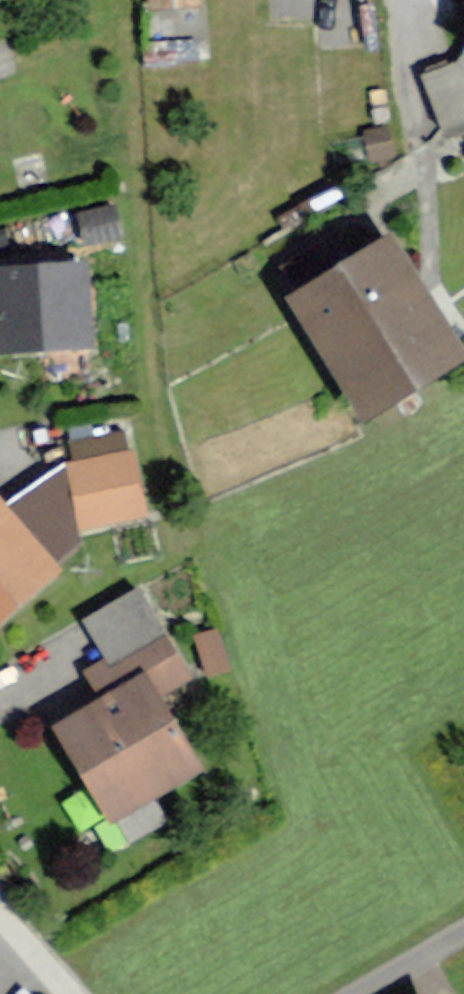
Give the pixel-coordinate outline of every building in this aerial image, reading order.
[(150,19),(197,14),(196,0),(148,0),(150,19)] [(429,69),(451,122),(463,117),(463,55),(429,69)] [(360,425),(463,361),(463,355),(389,233),(281,299),(360,425)] [(90,349),(87,267),(0,271),(0,353),(90,349)] [(67,470),(80,537),(147,524),(134,457),(67,470)] [(60,574),(0,510),(0,630),(60,574)] [(198,639),(207,679),(226,674),(216,634),(198,639)] [(137,678),(47,732),(106,831),(197,777),(137,678)]
